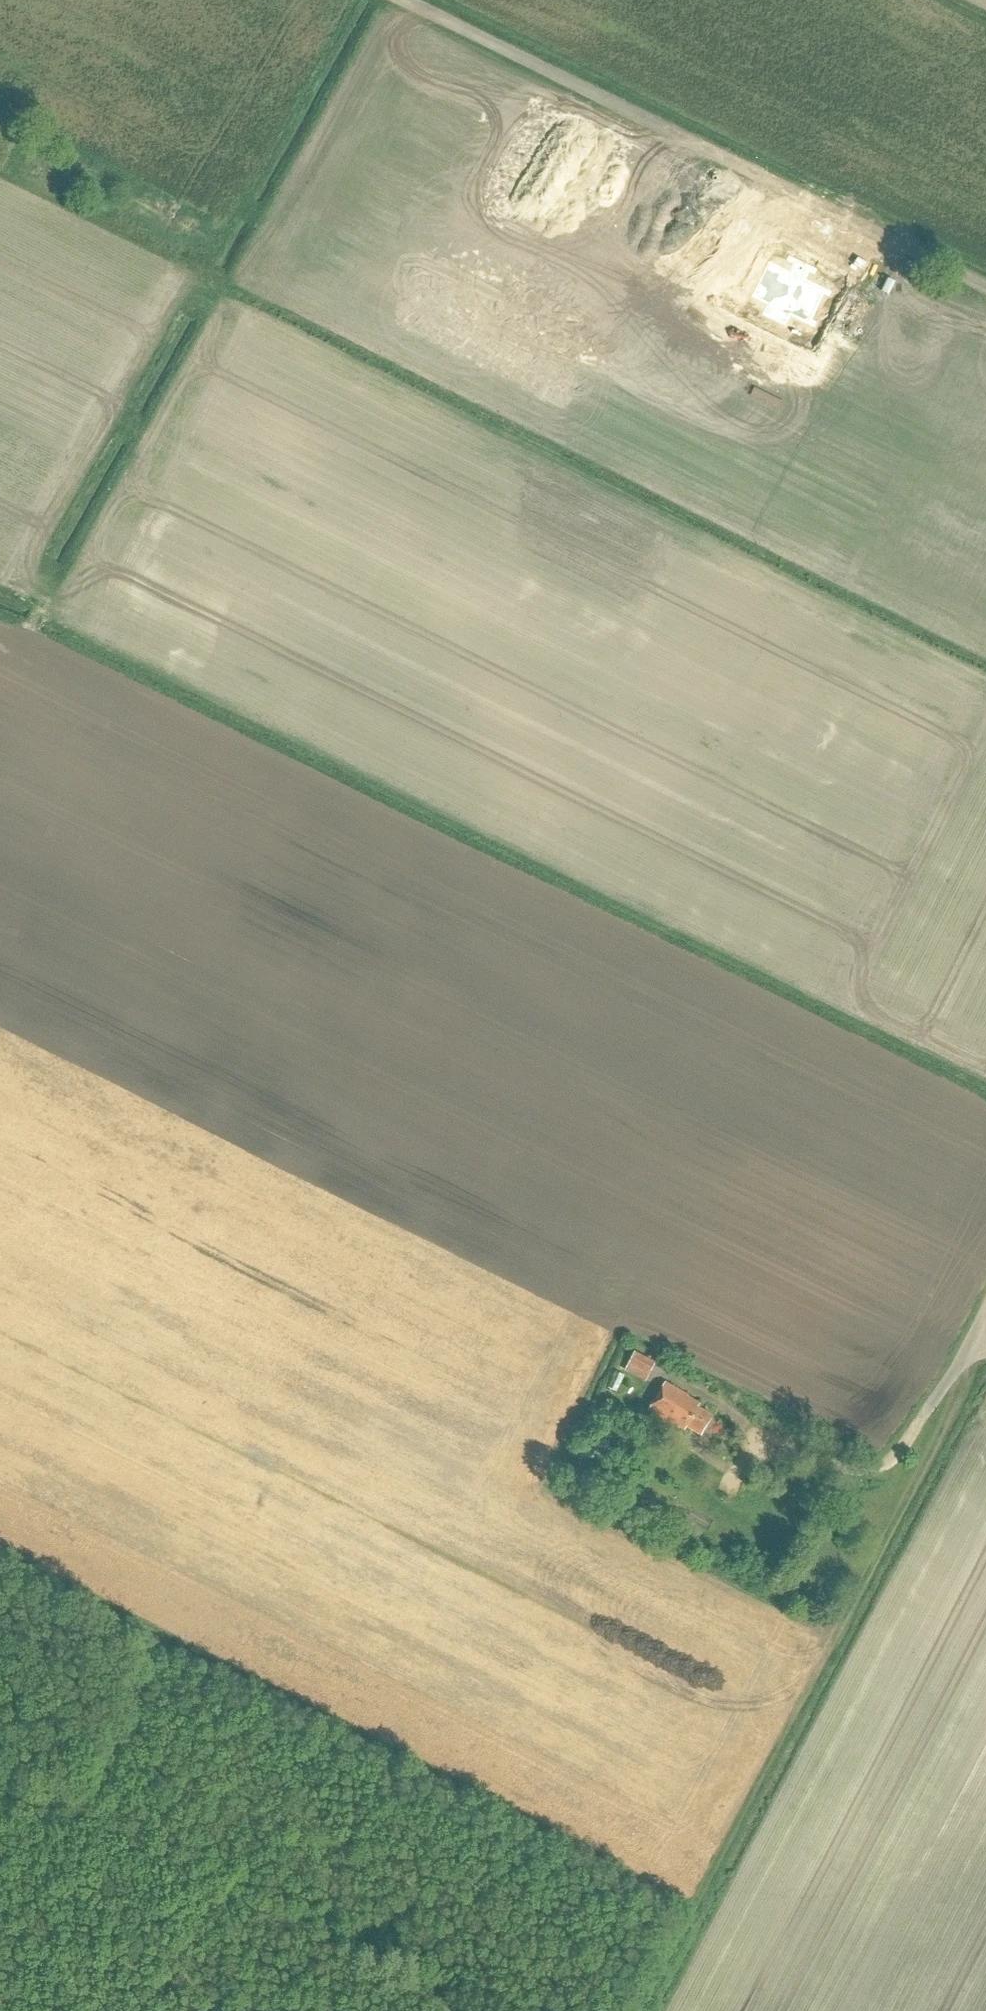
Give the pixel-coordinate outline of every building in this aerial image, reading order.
[(738,233),(712,221),(698,249),(724,261),(738,233)] [(815,281),(821,268),(810,263),(803,275),(783,265),(768,298),(784,305),(779,315),(799,325),(804,315),(819,323),(835,290),(815,281)] [(647,1379),(656,1362),(636,1352),(627,1369),(647,1379)] [(701,1436),(713,1416),(698,1408),(699,1404),(688,1397),(689,1396),(665,1383),(664,1384),(648,1412),(663,1421),(664,1420),(685,1432),(687,1427),(701,1436)] [(659,1429),(655,1437),(673,1447),(677,1439),(659,1429)]
